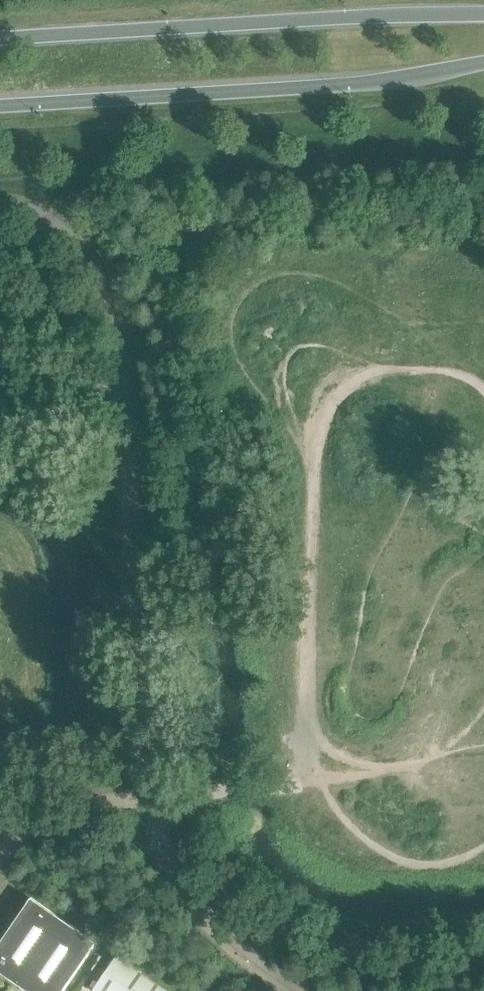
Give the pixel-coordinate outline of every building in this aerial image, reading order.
[(25,990),(63,990),(96,943),(30,898),(0,941),(0,974),(25,990)] [(95,990),(166,990),(116,957),(93,990),(95,990)]
